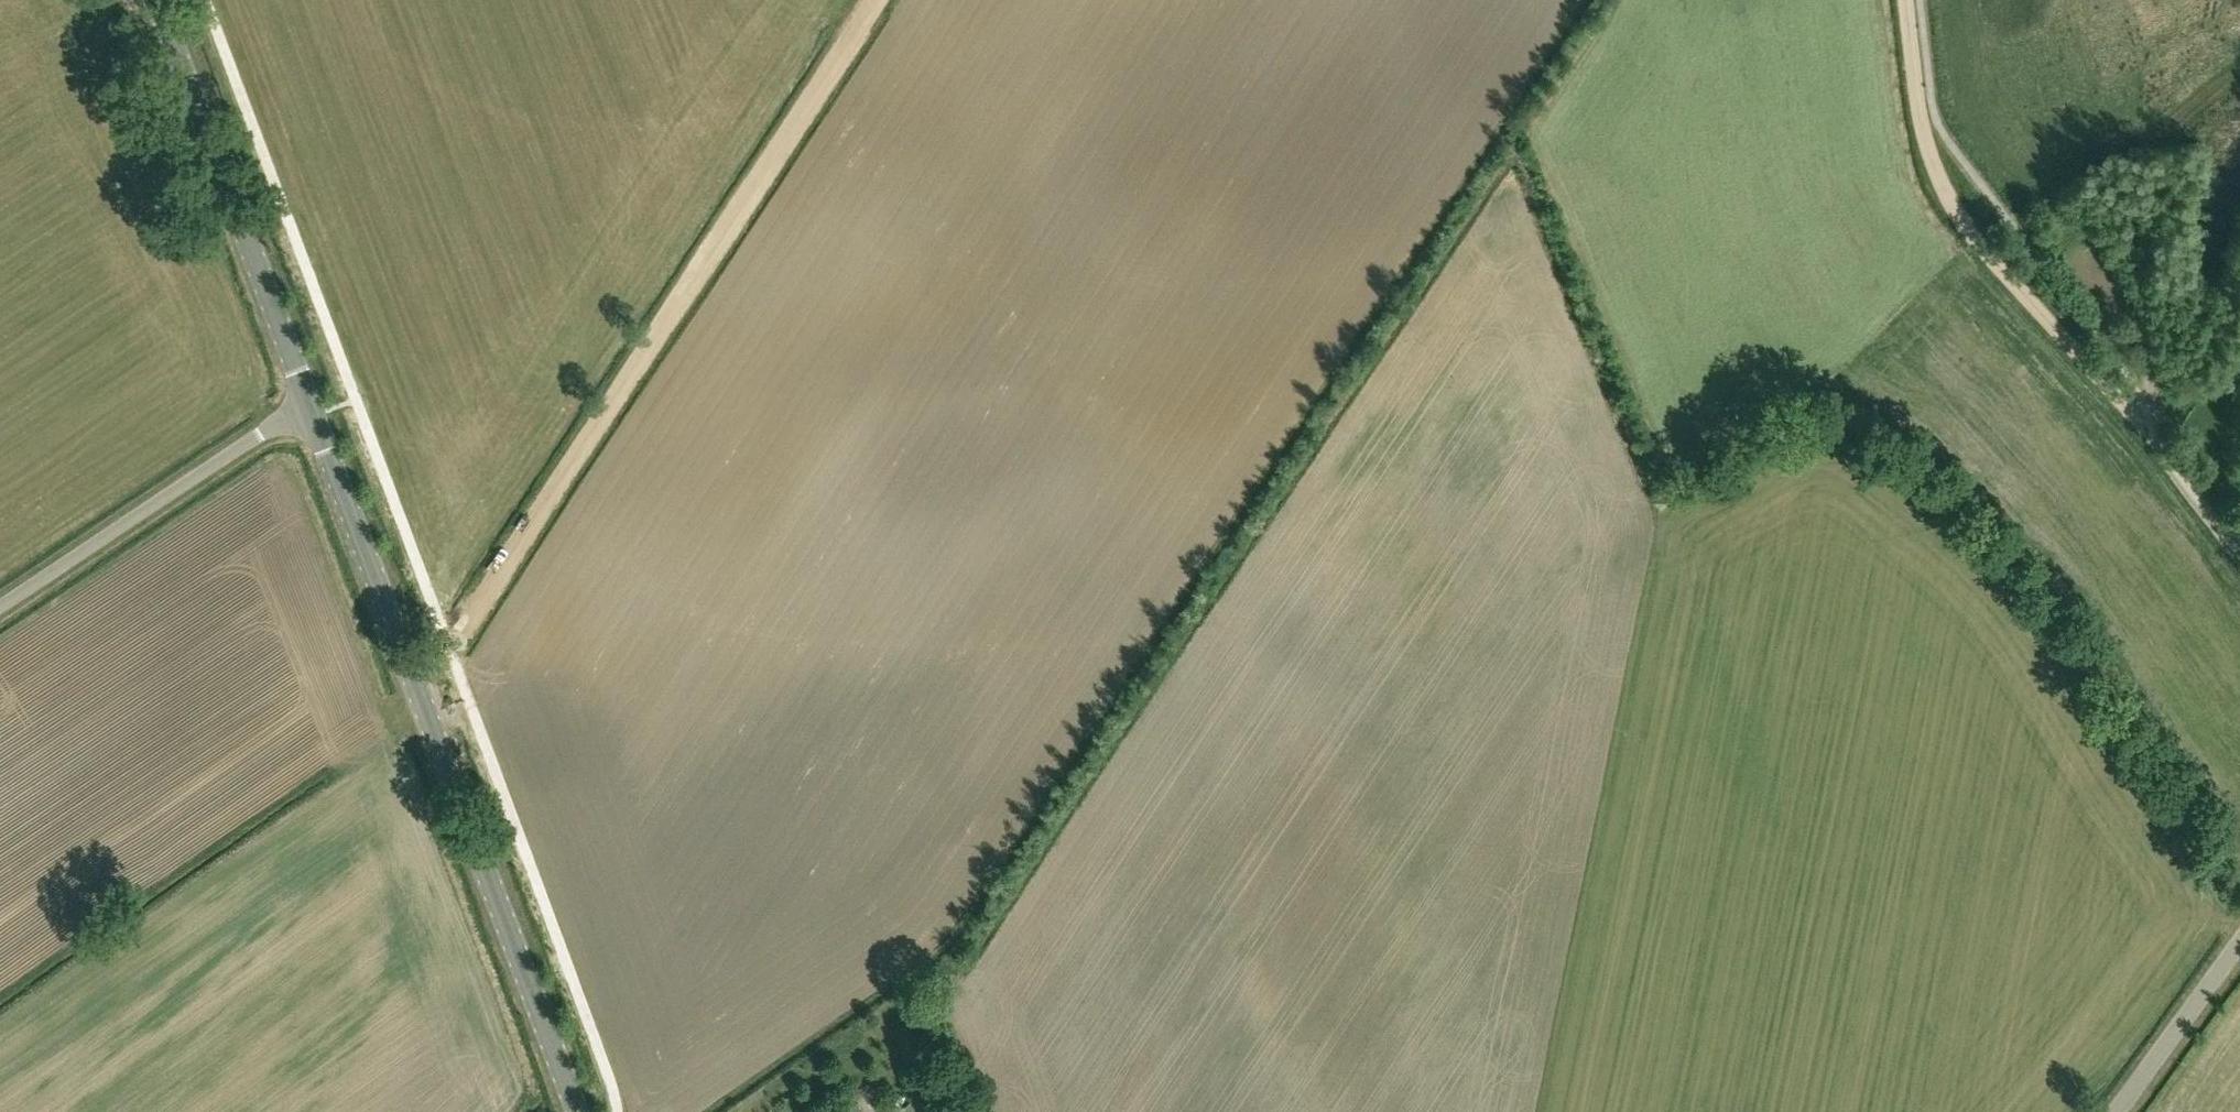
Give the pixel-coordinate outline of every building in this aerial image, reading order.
[(857,1102),(843,1111),(864,1111),(857,1102)]
